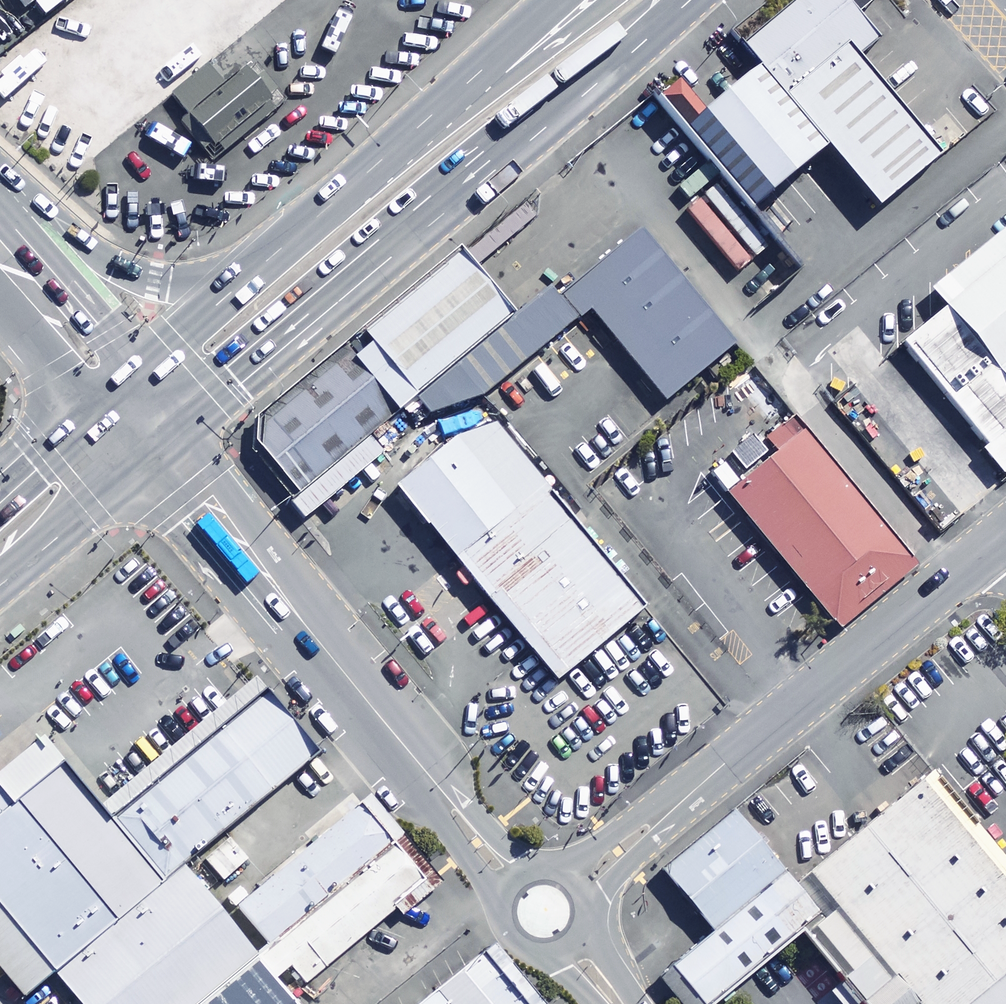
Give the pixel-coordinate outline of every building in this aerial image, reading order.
[(34,4),(46,18),(69,0),(38,0),(34,4)] [(848,0),(794,0),(742,43),(758,63),(826,144),(877,206),(940,153),(857,54),(878,36),(848,0)] [(751,207),(826,144),(758,63),(683,127),(751,207)] [(175,118),(205,153),(215,145),(226,158),(275,117),(266,106),(276,98),(248,64),(222,86),(206,67),(173,95),(185,110),(175,118)] [(734,341),(639,225),(556,292),(578,318),(590,308),(663,399),(734,341)] [(931,286),(947,305),(900,344),(1005,472),(1005,225),(931,286)] [(512,315),(456,249),(341,345),(396,411),(415,394),(512,315)] [(512,315),(415,394),(429,412),(481,395),(578,318),(556,292),(550,284),(512,315)] [(396,411),(341,345),(255,417),(251,448),(291,496),(396,411)] [(494,421),(455,435),(395,484),(556,679),(646,605),(494,421)] [(914,557),(804,424),(727,487),(830,612),(837,620),(914,557)] [(0,817),(0,967),(22,993),(48,970),(182,859),(315,751),(253,677),(99,805),(42,735),(0,769),(0,788),(14,805),(0,817)] [(932,770),(794,883),(818,913),(798,930),(860,1003),(965,1003),(1005,970),(1005,860),(932,770)] [(14,805),(0,788),(0,817),(14,805)] [(182,859),(48,970),(76,1003),(198,1003),(255,958),(393,843),(359,803),(227,913),(182,859)] [(784,871),(731,809),(659,868),(712,931),(784,871)] [(428,883),(393,843),(255,958),(274,980),(291,966),(307,984),(428,883)] [(784,871),(712,931),(670,964),(702,1003),(706,1003),(798,930),(818,913),(794,883),(784,871)] [(484,948),(415,1003),(531,1003),(484,948)] [(255,958),(198,1003),(293,1003),(274,980),(255,958)] [(965,1003),(1005,1003),(1005,970),(965,1003)]
